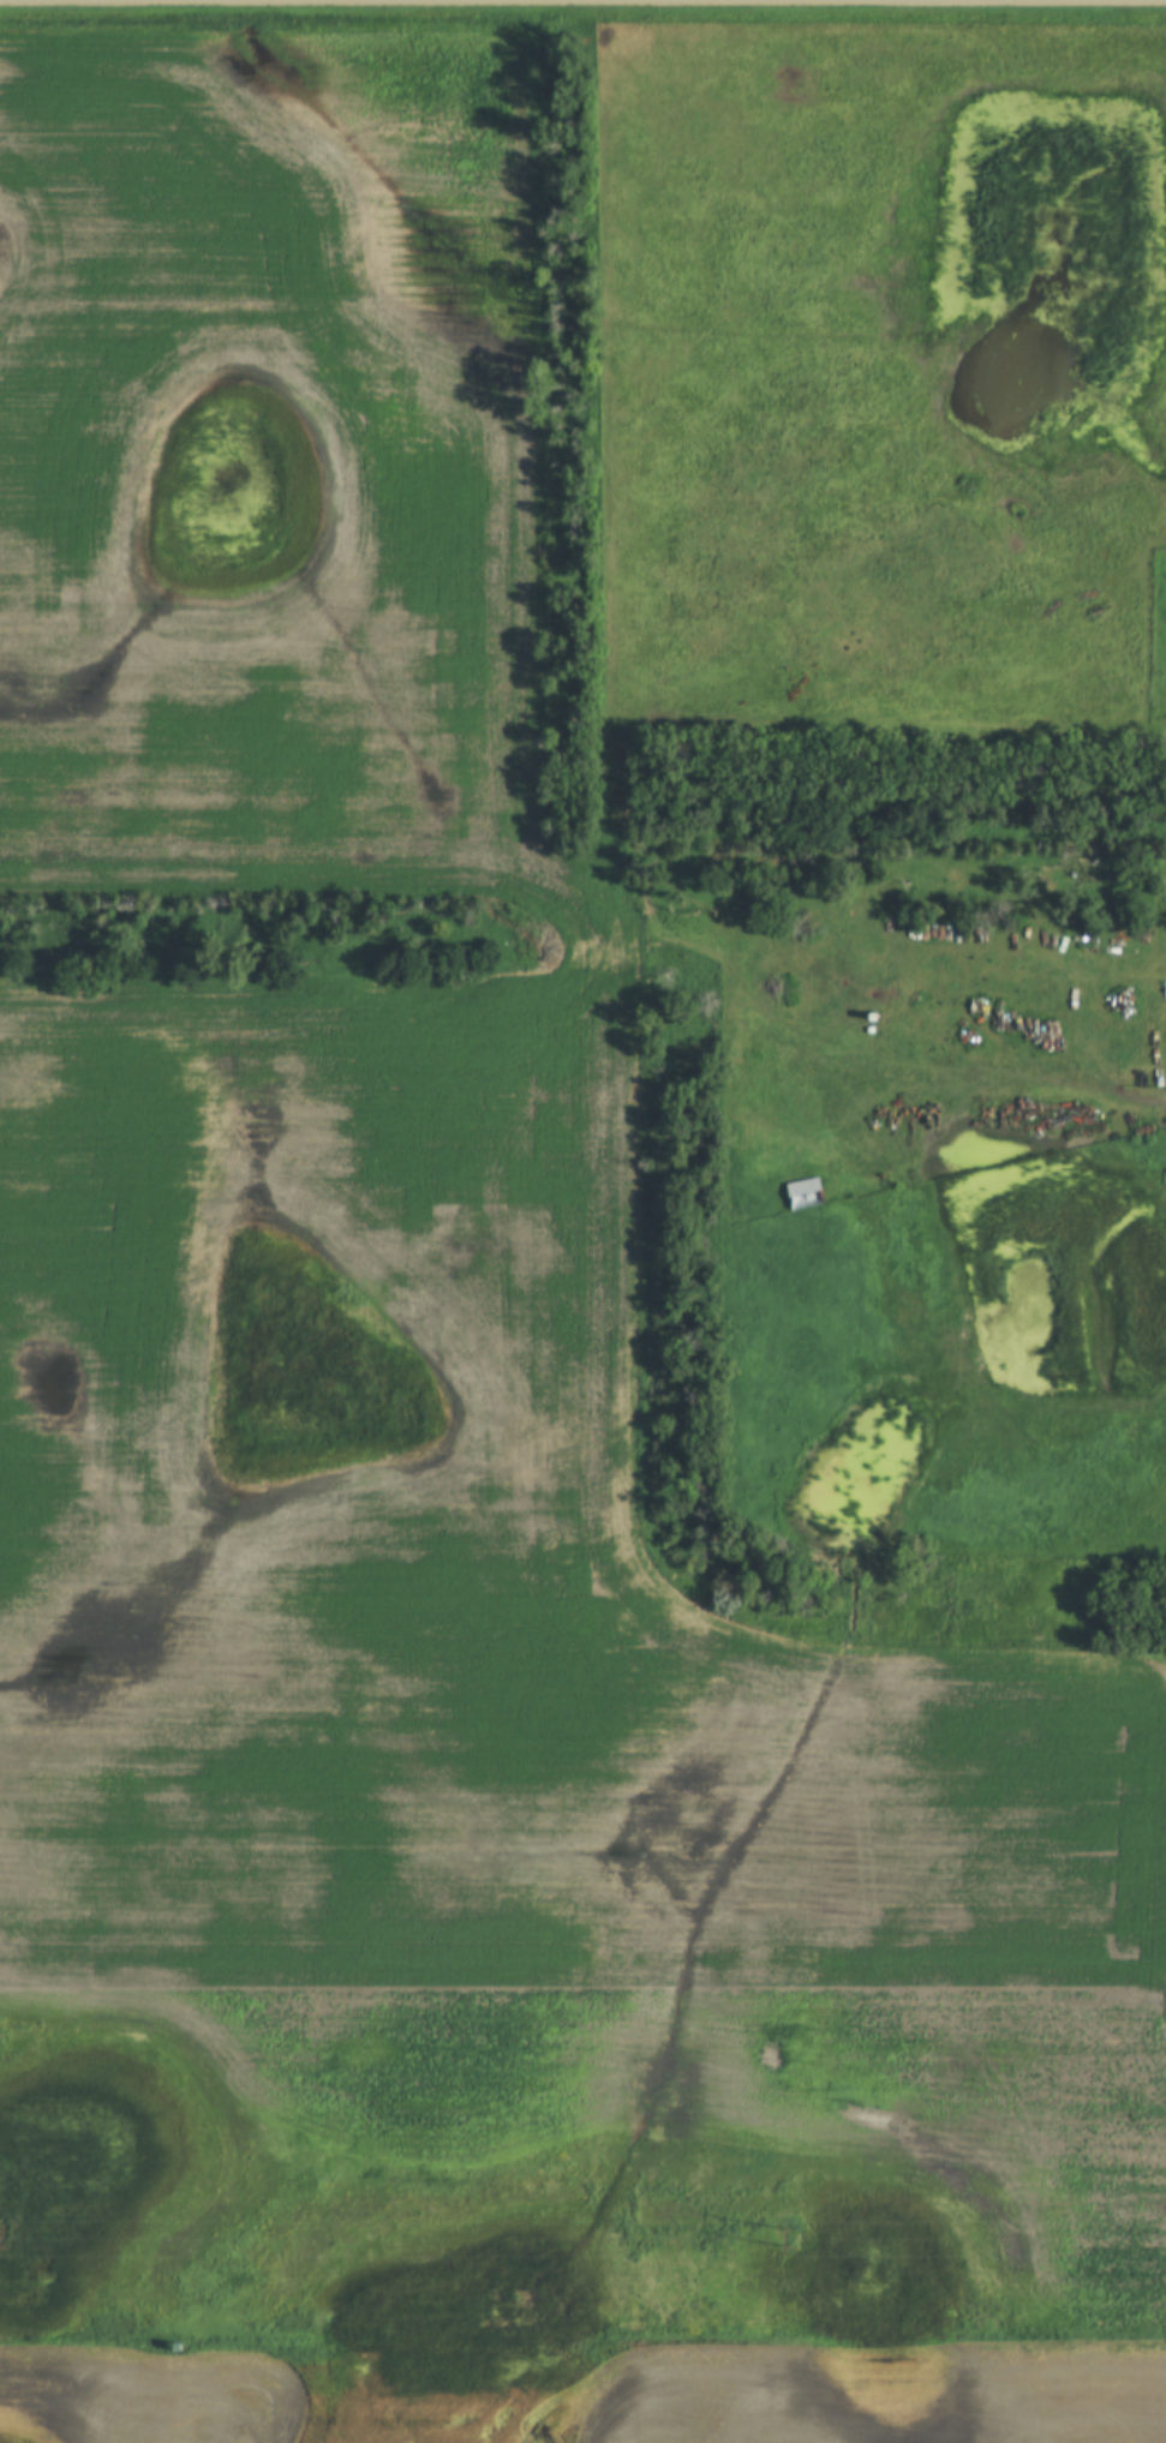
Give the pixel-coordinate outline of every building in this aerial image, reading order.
[(793,1211),(785,1185),(818,1178),(824,1204),(793,1211)]
